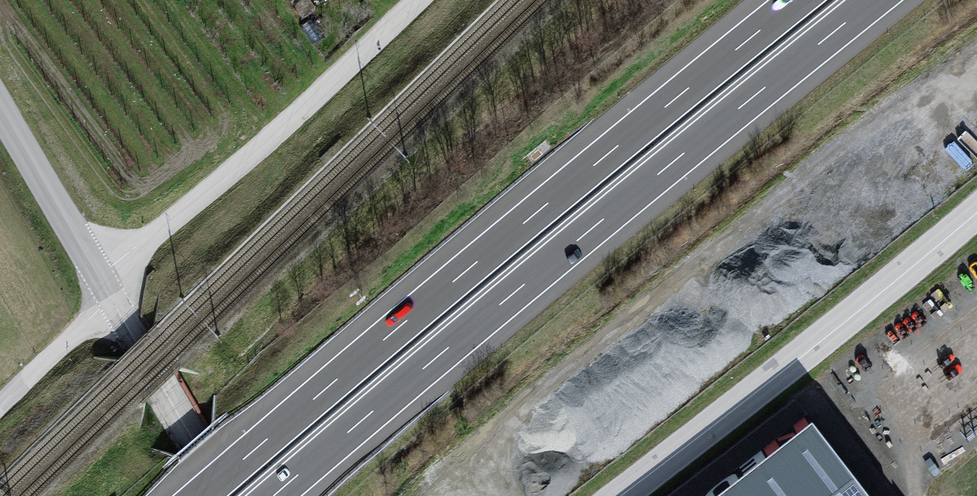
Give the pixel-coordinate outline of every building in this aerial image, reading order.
[(699,495),(873,495),(809,412),(699,495)]
